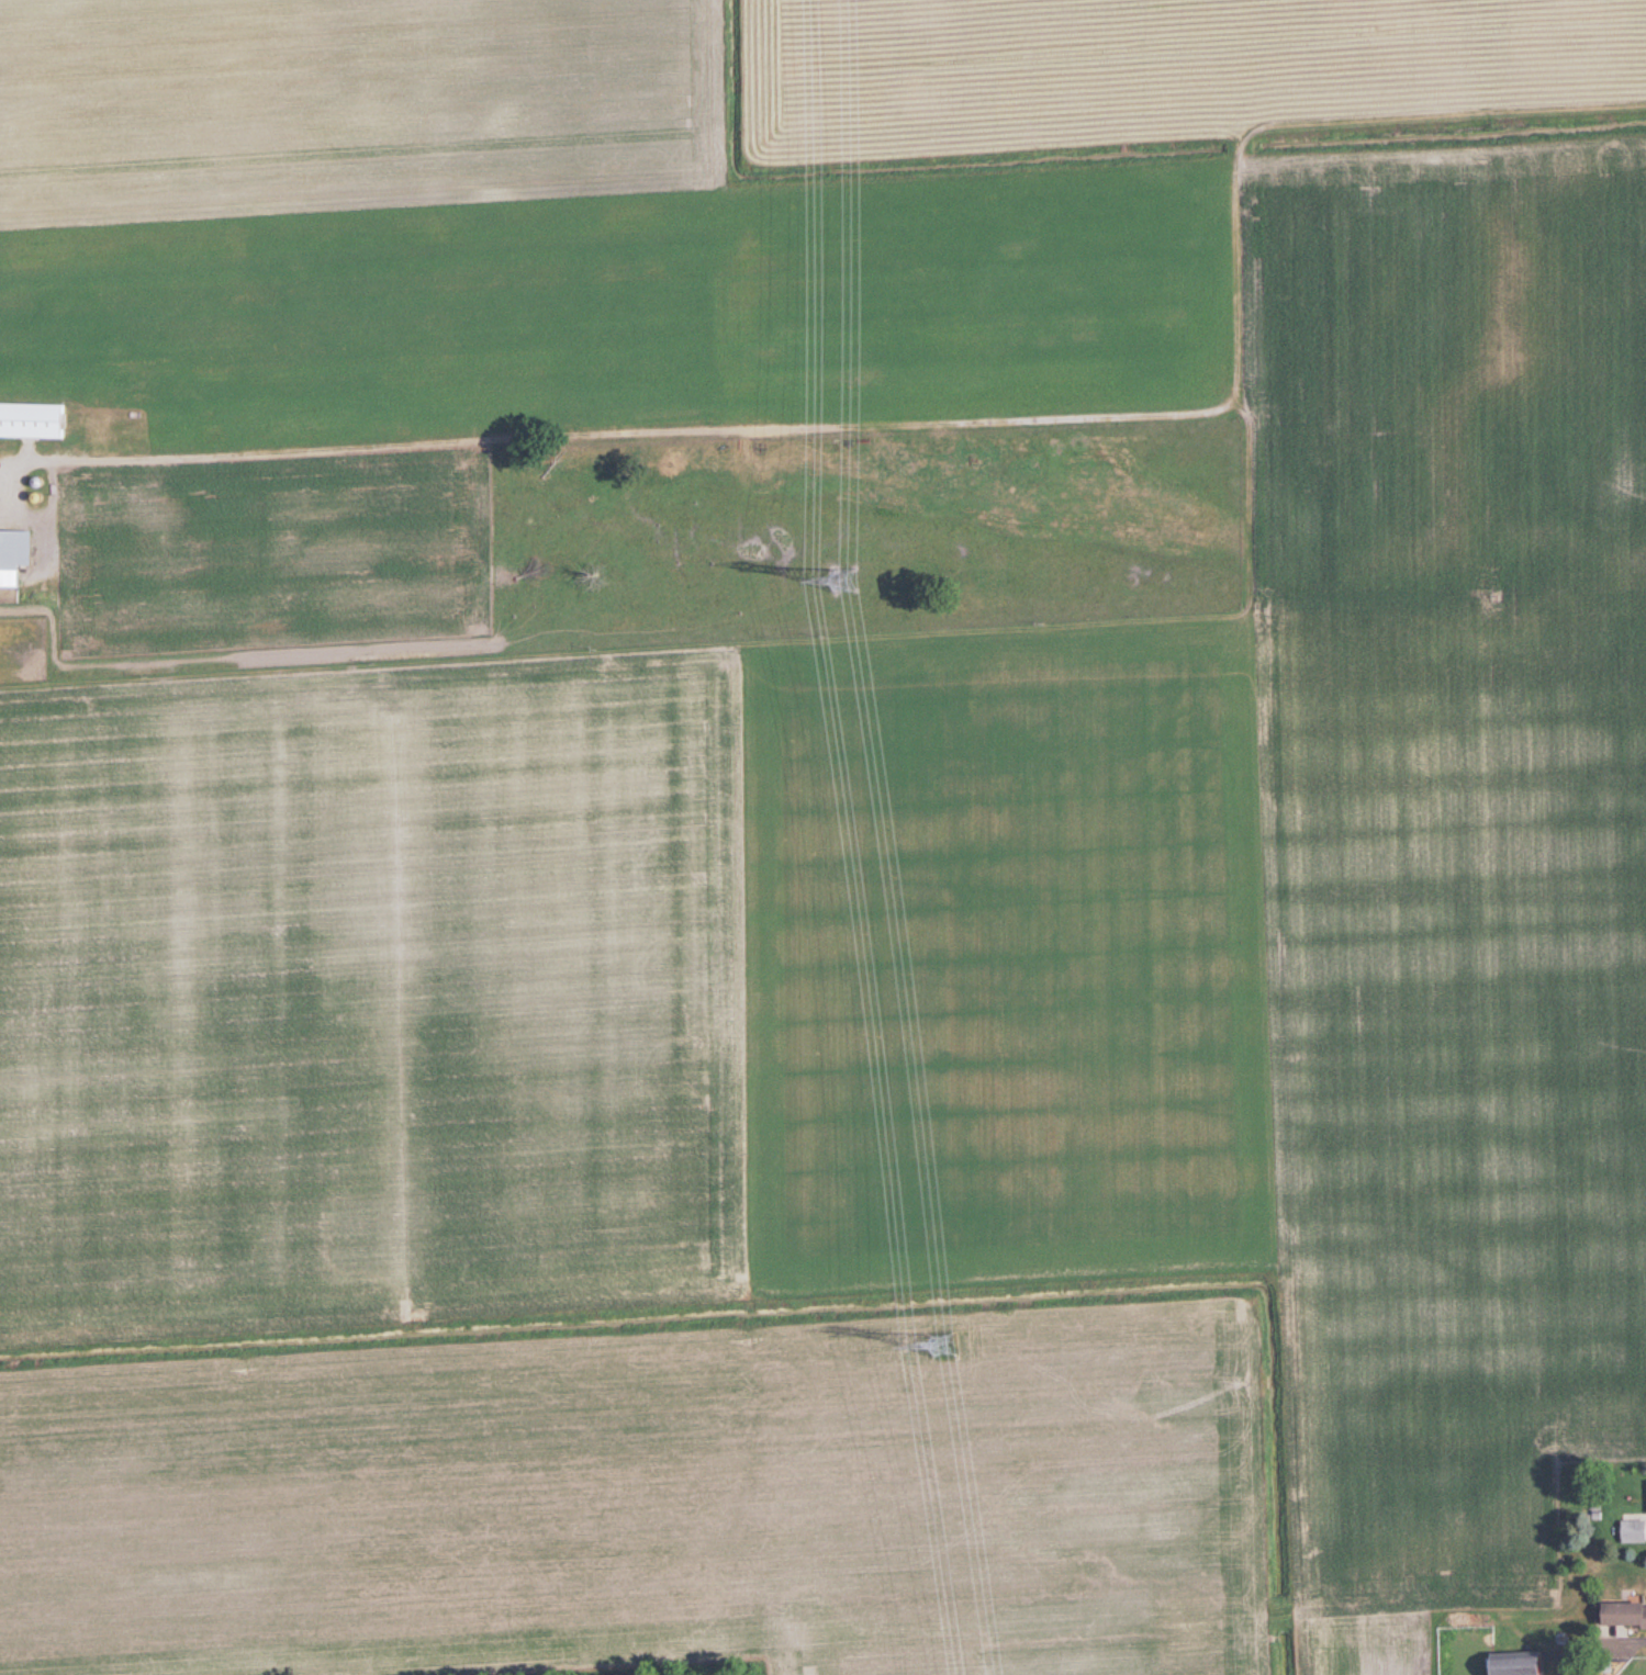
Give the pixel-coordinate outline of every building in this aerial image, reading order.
[(0,401),(0,428),(0,436),(71,437),(71,402),(0,401)] [(1624,1520),(1624,1542),(1645,1542),(1645,1520),(1624,1520)] [(1612,1602),(1612,1626),(1645,1626),(1645,1602),(1612,1602)] [(1504,1674),(1555,1674),(1555,1652),(1504,1652),(1504,1674)]
